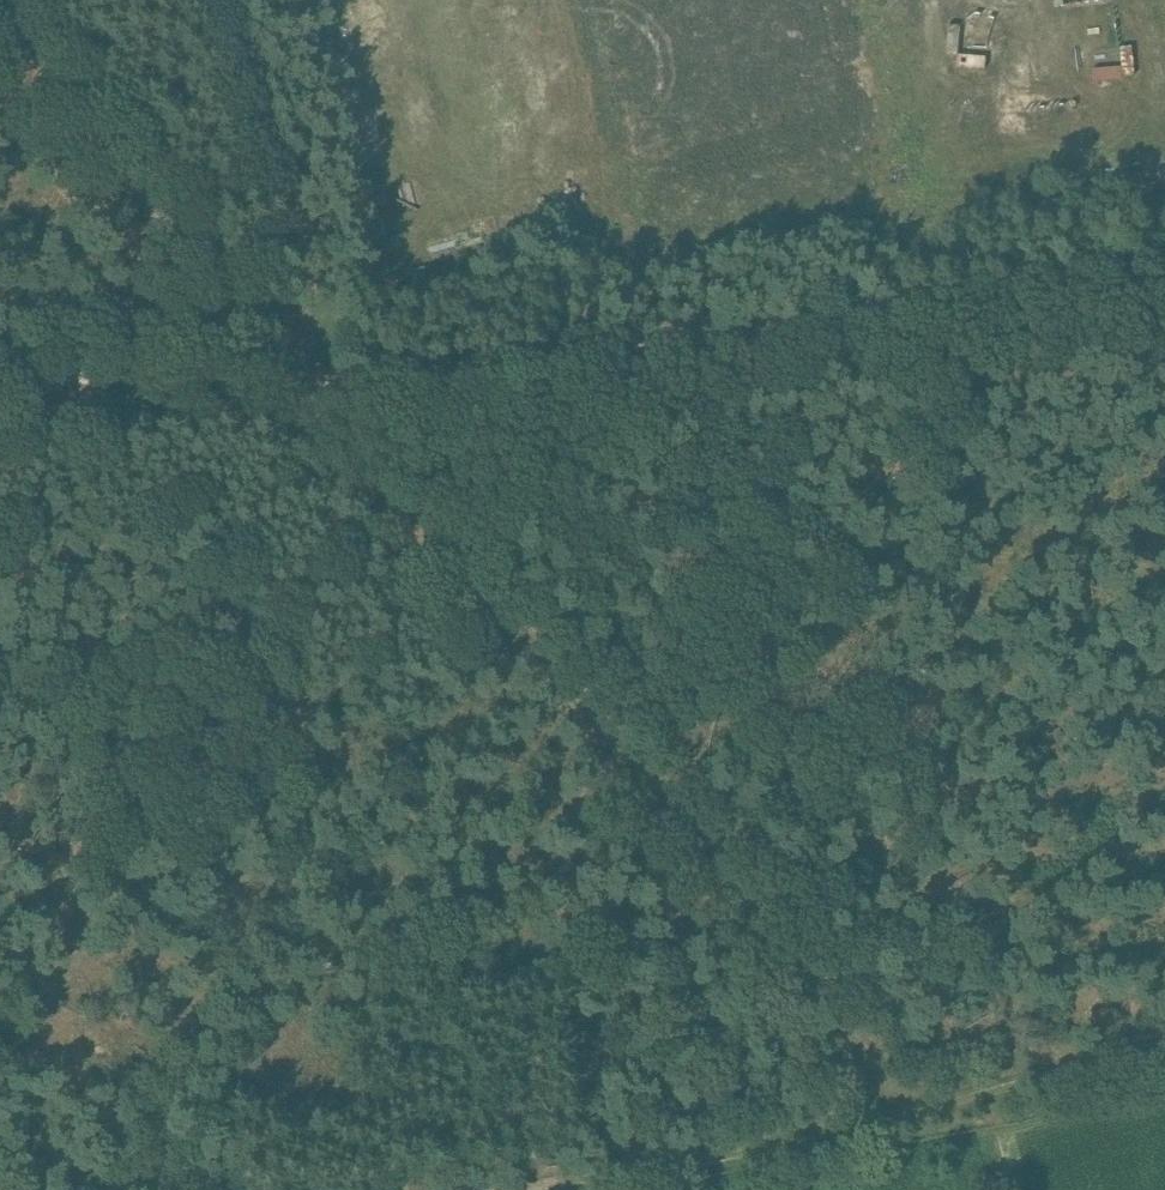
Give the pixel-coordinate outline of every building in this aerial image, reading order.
[(965,12),(964,50),(989,51),(991,13),(965,12)] [(951,25),(949,54),(961,54),(963,25),(951,25)] [(1135,77),(1136,47),(1125,46),(1123,77),(1135,77)] [(989,68),(989,53),(961,52),(960,67),(989,68)] [(1094,67),(1094,79),(1123,77),(1122,66),(1094,67)]
